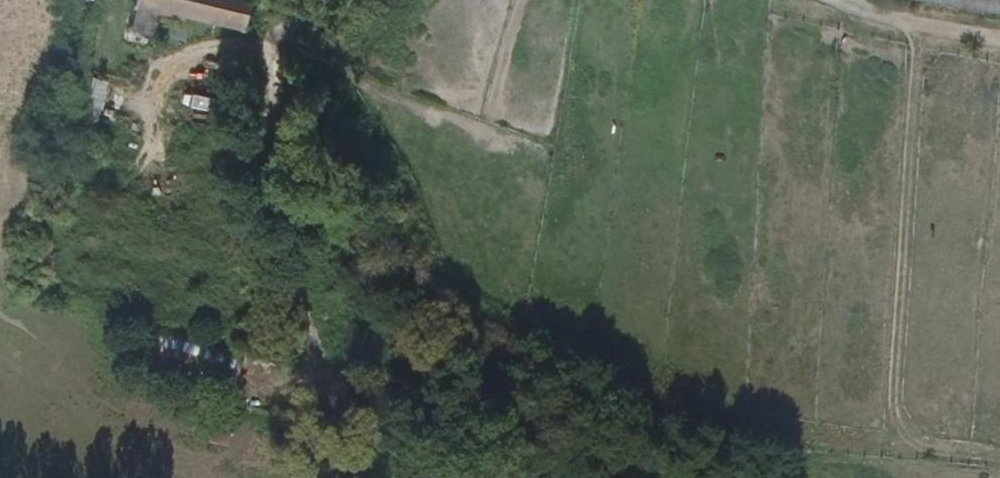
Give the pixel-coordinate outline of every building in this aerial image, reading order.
[(155,16),(241,37),(248,0),(159,0),(155,16)] [(999,10),(999,0),(928,0),(999,10)] [(92,77),(86,123),(108,126),(114,80),(92,77)] [(158,376),(238,381),(240,346),(160,341),(158,376)]
